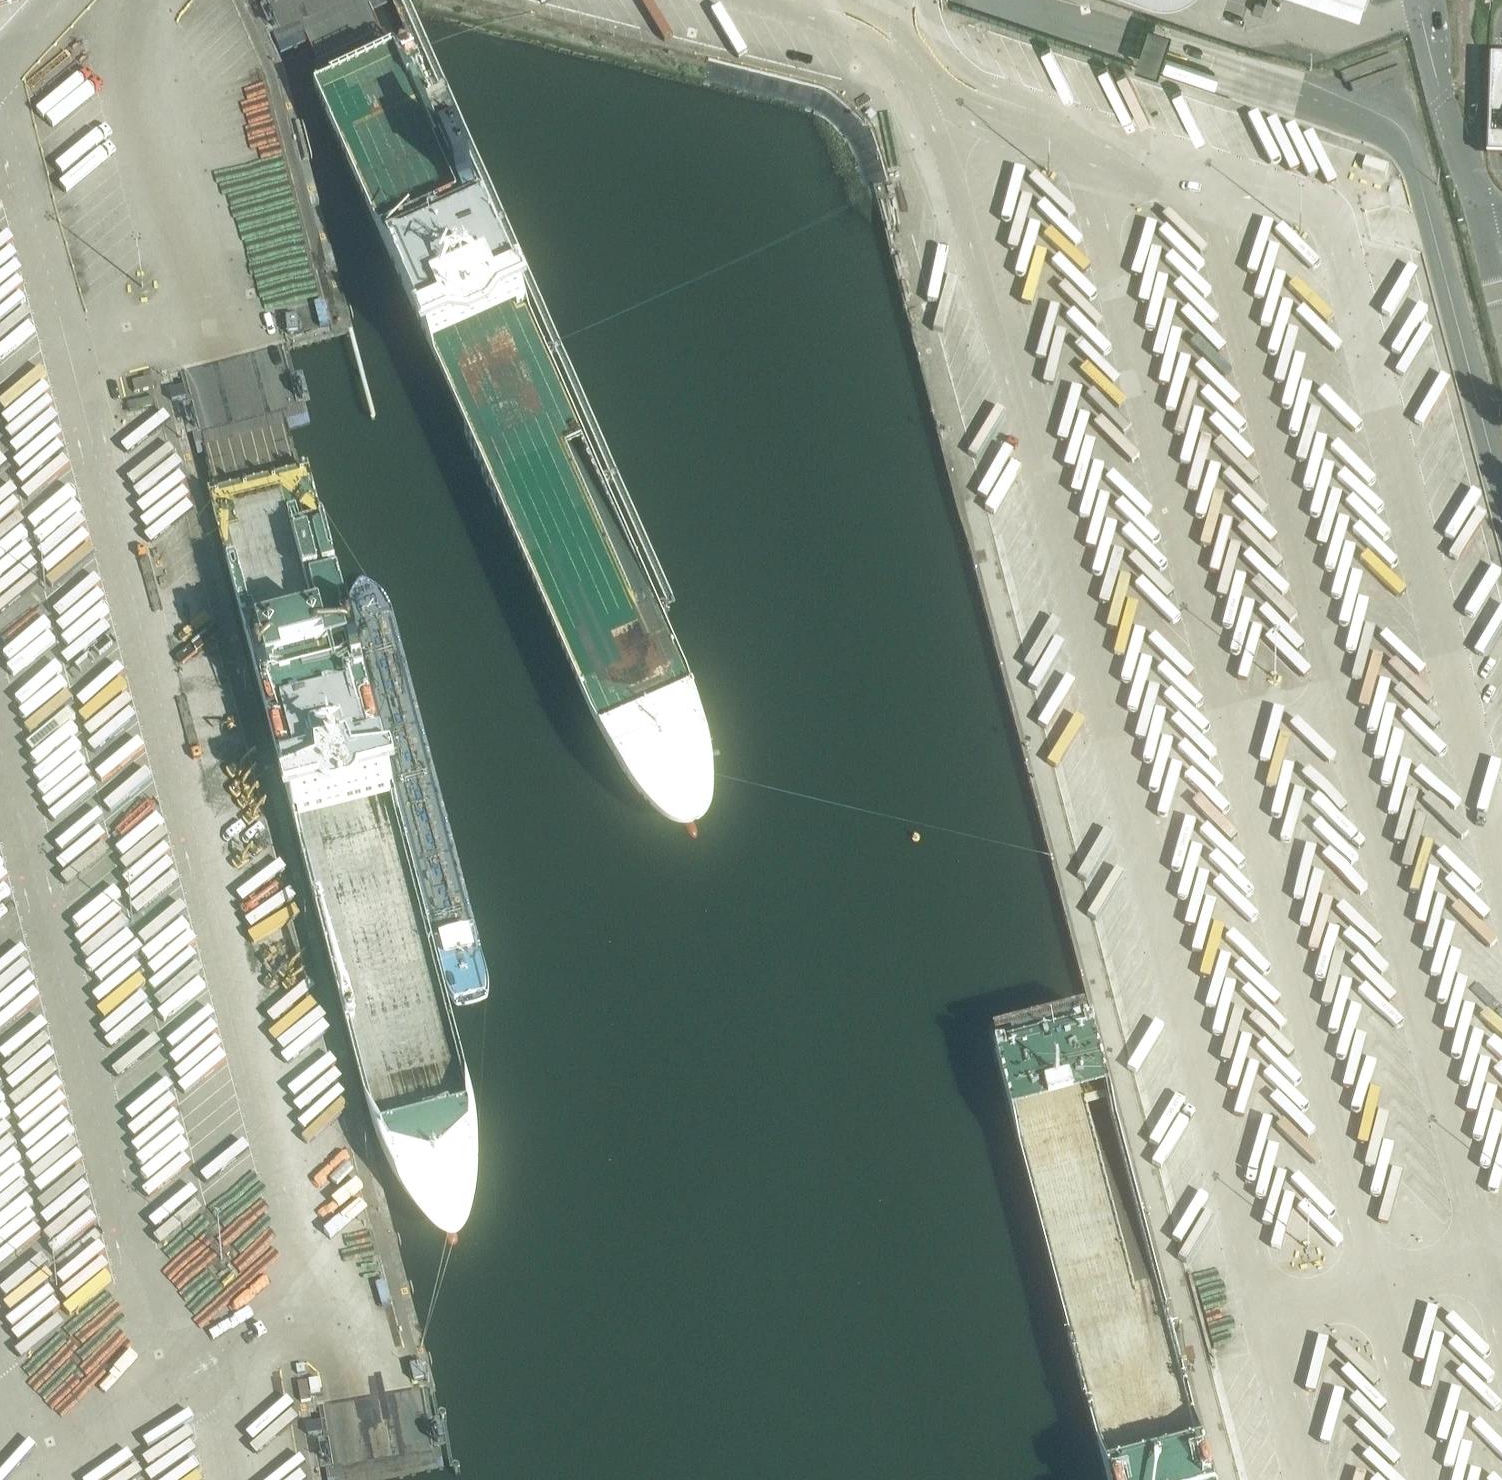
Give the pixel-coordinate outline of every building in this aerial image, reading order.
[(1359,18),(1365,0),(1305,0),(1359,18)] [(298,318),(286,319),(288,334),(300,333),(298,318)] [(152,379),(134,384),(136,394),(155,389),(152,379)] [(184,388),(170,392),(172,402),(186,399),(184,388)] [(1034,391),(1026,393),(1029,405),(1037,403),(1034,391)] [(420,1365),(410,1368),(414,1381),(424,1379),(425,1378),(422,1365),(420,1365)] [(309,1383),(298,1385),(301,1404),(312,1402),(309,1383)] [(320,1424),(305,1427),(307,1437),(322,1434),(320,1424)]
